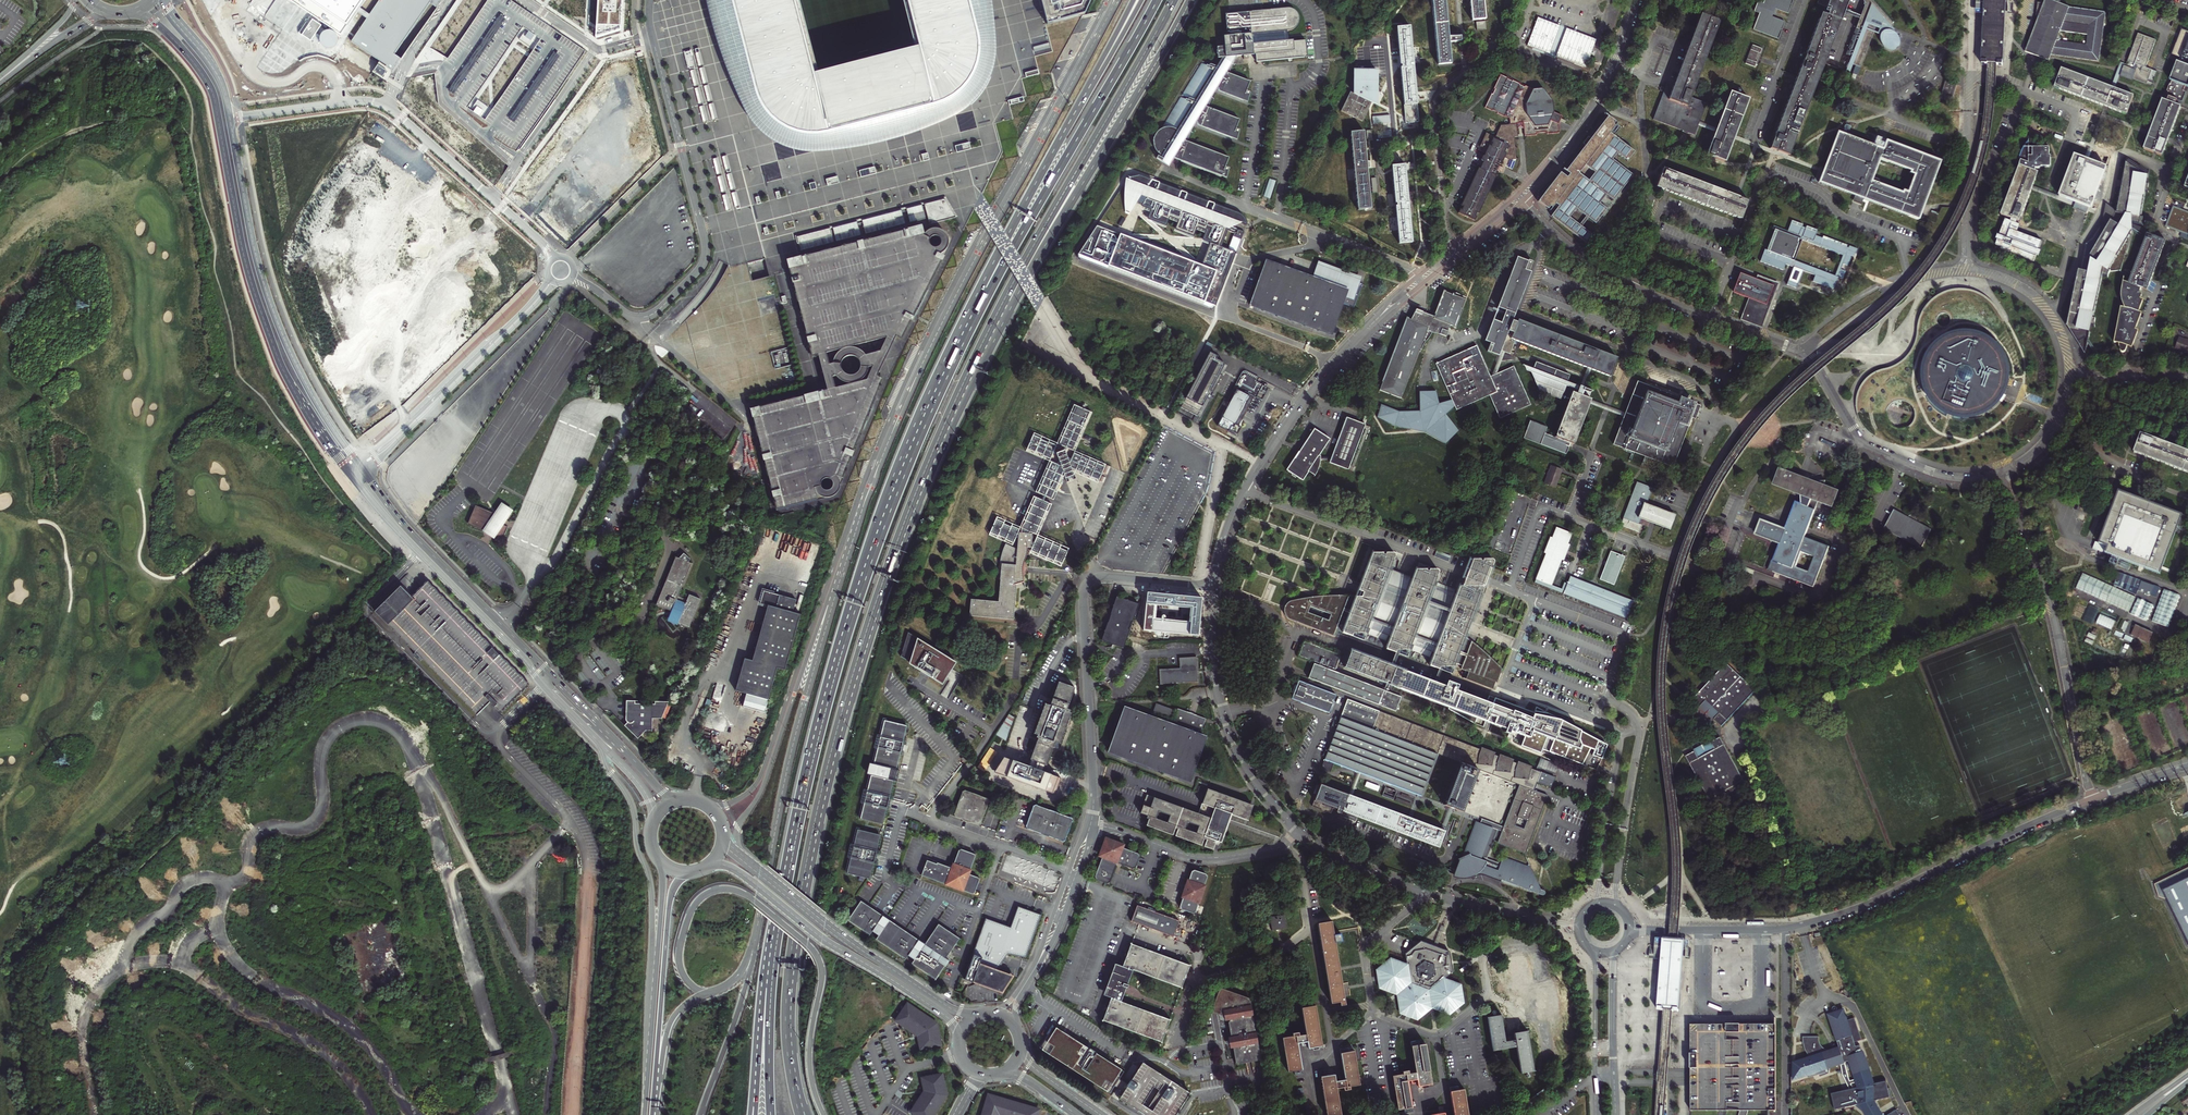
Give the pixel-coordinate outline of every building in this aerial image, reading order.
[(344,36),(349,28),(366,0),(289,0),(344,36)] [(402,58),(395,54),(429,2),(436,7),(441,0),(380,0),(352,42),(394,70),(398,64),(402,58)] [(596,37),(621,30),(623,0),(598,0),(596,37)] [(713,12),(719,33),(724,48),(734,76),(745,101),(753,117),(759,124),(770,134),(787,143),(796,146),(809,148),(817,148),(829,147),(854,144),(894,135),(921,126),(938,119),(949,114),(959,108),(969,100),(977,91),(983,82),(985,76),(987,71),(989,64),(991,56),(991,43),(989,17),(987,0),(904,0),(916,51),(817,75),(798,0),(710,0),(713,12)] [(1043,17),(1045,25),(1090,13),(1096,0),(1039,0),(1043,17)] [(1438,65),(1451,64),(1446,19),(1445,0),(1432,0),(1438,65)] [(1479,20),(1484,20),(1482,0),(1469,0),(1471,21),(1479,20)] [(1754,29),(1753,31),(1777,40),(1780,32),(1777,31),(1778,30),(1781,31),(1784,23),(1774,18),(1775,14),(1777,11),(1787,15),(1790,6),(1787,5),(1788,4),(1790,5),(1791,5),(1793,0),(1765,0),(1763,4),(1757,2),(1753,12),(1758,14),(1759,15),(1754,29)] [(1768,149),(1774,151),(1787,156),(1814,86),(1822,63),(1823,60),(1838,21),(1836,21),(1839,13),(1841,9),(1843,9),(1846,0),(1818,0),(1817,4),(1825,8),(1822,15),(1819,14),(1804,55),(1802,60),(1795,78),(1795,79),(1768,149)] [(1845,56),(1850,58),(1847,65),(1851,66),(1859,69),(1874,29),(1878,30),(1876,36),(1879,37),(1880,42),(1882,46),(1885,48),(1889,51),(1893,52),(1895,51),(1898,49),(1899,46),(1899,41),(1898,39),(1896,35),(1892,32),(1890,30),(1891,28),(1893,24),(1870,0),(1867,0),(1865,4),(1864,7),(1863,6),(1845,56)] [(1984,7),(1984,13),(1982,63),(2002,64),(2005,1),(2006,0),(1985,0),(1984,7)] [(2038,3),(2034,28),(2032,31),(2032,33),(2025,54),(2028,55),(2044,61),(2048,62),(2049,59),(2050,56),(2051,55),(2099,62),(2106,12),(2069,7),(2060,4),(2060,2),(2060,1),(2059,0),(2056,0),(2055,1),(2051,0),(2045,0),(2043,3),(2038,3)] [(1217,58),(1224,57),(1215,71),(1211,68),(1209,68),(1207,68),(1206,69),(1200,66),(1181,96),(1188,100),(1186,101),(1180,98),(1161,128),(1158,130),(1156,132),(1154,135),(1153,138),(1152,140),(1153,144),(1153,147),(1155,150),(1157,152),(1162,155),(1161,157),(1158,155),(1156,158),(1166,164),(1169,166),(1172,163),(1171,162),(1173,158),(1176,159),(1227,179),(1230,168),(1226,167),(1229,157),(1185,141),(1195,125),(1198,126),(1237,140),(1240,130),(1236,129),(1240,120),(1206,107),(1216,90),(1218,91),(1248,103),(1250,93),(1247,91),(1251,82),(1226,73),(1236,56),(1251,55),(1255,54),(1256,62),(1299,58),(1307,57),(1306,50),(1305,39),(1302,39),(1293,40),(1292,39),(1287,39),(1286,35),(1286,31),(1289,31),(1291,30),(1294,29),(1296,27),(1297,26),(1298,23),(1299,20),(1298,17),(1298,15),(1296,13),(1294,11),(1292,9),(1287,9),(1262,11),(1245,12),(1225,14),(1227,36),(1224,37),(1225,46),(1216,47),(1217,58)] [(1697,124),(1698,122),(1705,104),(1690,98),(1718,22),(1700,14),(1691,38),(1672,87),(1669,85),(1666,84),(1662,93),(1652,120),(1682,131),(1689,134),(1693,136),(1696,126),(1697,124)] [(1583,43),(1534,25),(1527,47),(1576,66),(1583,43)] [(1396,28),(1403,99),(1398,100),(1400,106),(1403,105),(1404,106),(1417,104),(1409,27),(1396,28)] [(2156,40),(2138,34),(2128,62),(2129,62),(2128,66),(2127,68),(2124,67),(2120,76),(2132,81),(2133,79),(2147,84),(2152,70),(2146,68),(2156,40)] [(1746,46),(1739,65),(1749,69),(1753,58),(1753,57),(1756,49),(1746,46)] [(688,52),(685,53),(687,58),(690,69),(695,68),(690,51),(688,52)] [(700,52),(695,53),(699,66),(704,65),(700,52)] [(2182,102),(2186,92),(2183,91),(2185,86),(2187,87),(2187,66),(2177,61),(2170,80),(2172,81),(2170,86),(2169,85),(2167,91),(2168,92),(2166,99),(2165,101),(2175,104),(2176,102),(2177,100),(2182,102)] [(2124,67),(2127,68),(2128,66),(2121,63),(2111,88),(2114,89),(2115,89),(2118,82),(2120,76),(2124,67)] [(704,67),(699,68),(703,84),(708,83),(704,67)] [(695,69),(690,71),(694,86),(699,85),(695,69)] [(2059,76),(2054,88),(2108,108),(2126,115),(2131,101),(2133,96),(2115,89),(2114,89),(2111,88),(2061,69),(2059,76)] [(2152,70),(2147,84),(2152,86),(2153,84),(2157,72),(2152,70)] [(1376,92),(1376,71),(1352,72),(1352,94),(1349,93),(1340,112),(1361,122),(1371,103),(1369,103),(1372,96),(1370,95),(1370,92),(1376,92)] [(1046,92),(1055,89),(1051,75),(1042,77),(1043,81),(1039,82),(1042,91),(1040,91),(1042,97),(1047,95),(1046,92)] [(1518,123),(1520,123),(1523,123),(1524,137),(1536,135),(1536,133),(1546,132),(1546,135),(1558,134),(1558,131),(1557,125),(1561,117),(1553,113),(1551,103),(1542,89),(1532,90),(1524,87),(1524,88),(1519,86),(1519,85),(1512,81),(1512,82),(1507,80),(1507,79),(1500,75),(1493,90),(1494,90),(1492,95),(1491,94),(1484,108),(1491,112),(1492,111),(1497,113),(1496,114),(1504,118),(1504,117),(1509,119),(1510,125),(1515,124),(1515,123),(1518,123)] [(1945,83),(1939,100),(1950,105),(1955,90),(1952,88),(1953,86),(1945,83)] [(709,85),(704,86),(708,102),(713,101),(709,85)] [(700,87),(695,88),(699,104),(704,103),(700,87)] [(1733,138),(1734,136),(1748,99),(1747,99),(1737,95),(1729,92),(1715,128),(1714,131),(1713,133),(1705,155),(1714,159),(1724,162),(1732,140),(1733,138)] [(1023,97),(1008,101),(1009,105),(1024,101),(1023,97)] [(2167,141),(2181,106),(2175,104),(2165,101),(2162,100),(2149,135),(2144,149),(2156,153),(2162,156),(2167,141)] [(714,103),(709,104),(713,120),(718,119),(714,103)] [(704,105),(699,107),(704,122),(709,121),(704,105)] [(1614,122),(1606,117),(1564,172),(1568,175),(1567,176),(1566,178),(1559,173),(1537,202),(1547,209),(1549,207),(1551,208),(1555,204),(1556,205),(1558,206),(1550,217),(1587,245),(1593,237),(1581,227),(1587,219),(1595,224),(1606,209),(1599,204),(1603,199),(1605,195),(1613,201),(1632,176),(1611,160),(1616,154),(1626,162),(1633,152),(1609,133),(1614,127),(1612,125),(1614,122)] [(1714,131),(1715,128),(1698,122),(1697,124),(1696,126),(1699,127),(1713,133),(1714,131)] [(1479,169),(1477,168),(1459,205),(1460,206),(1458,210),(1457,213),(1473,220),(1476,213),(1477,213),(1494,176),(1495,172),(1494,171),(1494,169),(1496,166),(1497,164),(1498,165),(1500,161),(1501,161),(1503,158),(1509,160),(1515,159),(1514,137),(1516,137),(1515,124),(1510,125),(1500,126),(1495,136),(1493,136),(1491,136),(1485,133),(1477,150),(1483,153),(1480,160),(1482,161),(1479,169)] [(1350,133),(1357,210),(1362,210),(1370,209),(1369,198),(1368,179),(1368,180),(1376,179),(1375,168),(1366,169),(1363,132),(1350,133)] [(1821,173),(1817,183),(1858,198),(1863,200),(1916,220),(1921,206),(1926,193),(1938,161),(1886,141),(1884,141),(1883,144),(1880,143),(1878,142),(1879,139),(1874,137),(1872,144),(1873,144),(1872,146),(1836,133),(1823,168),(1822,169),(1821,172),(1821,173)] [(969,142),(955,146),(957,153),(971,149),(969,142)] [(2029,150),(2029,142),(2026,146),(2023,150),(2021,156),(2019,161),(2021,161),(2001,215),(2011,219),(2017,221),(2018,222),(2020,220),(2031,190),(2032,187),(2033,186),(2038,173),(2034,172),(2035,169),(2039,170),(2043,170),(2043,169),(2050,169),(2050,158),(2049,157),(2049,149),(2029,150)] [(824,158),(824,166),(829,166),(829,169),(836,169),(836,174),(840,174),(840,168),(841,168),(841,161),(844,162),(844,154),(828,153),(828,158),(824,158)] [(727,155),(722,157),(726,171),(731,170),(727,155)] [(2089,161),(2074,155),(2059,196),(2075,203),(2088,208),(2091,209),(2106,167),(2089,161)] [(2110,272),(2120,271),(2130,234),(2132,231),(2133,230),(2133,226),(2132,224),(2142,225),(2142,221),(2142,218),(2140,217),(2141,211),(2145,192),(2148,192),(2148,188),(2148,184),(2146,184),(2148,170),(2140,164),(2139,165),(2127,156),(2116,213),(2114,222),(2106,226),(2104,234),(2101,237),(2100,240),(2093,253),(2091,261),(2089,273),(2078,271),(2066,327),(2084,355),(2091,326),(2094,327),(2093,323),(2094,319),(2093,319),(2101,276),(2107,277),(2108,275),(2110,272)] [(718,158),(713,159),(717,175),(722,173),(718,158)] [(1409,217),(1406,184),(1406,181),(1404,165),(1391,166),(1393,187),(1399,244),(1411,242),(1409,217)] [(874,167),(859,171),(861,177),(876,173),(874,167)] [(1654,188),(1740,220),(1744,209),(1747,201),(1739,198),(1738,197),(1736,197),(1733,196),(1661,169),(1658,177),(1654,188)] [(732,173),(727,174),(731,190),(736,189),(732,173)] [(1232,219),(1247,225),(1247,224),(1246,221),(1242,217),(1239,214),(1236,213),(1156,180),(1140,174),(1130,176),(1131,177),(1130,179),(1126,177),(1126,187),(1127,202),(1127,210),(1127,212),(1131,213),(1138,200),(1143,202),(1141,207),(1150,210),(1146,220),(1165,227),(1169,217),(1170,218),(1170,219),(1171,219),(1171,218),(1175,220),(1175,221),(1176,220),(1178,221),(1174,230),(1192,238),(1196,228),(1198,228),(1198,230),(1199,230),(1199,229),(1202,231),(1203,232),(1204,231),(1205,232),(1201,241),(1210,245),(1221,249),(1229,226),(1230,223),(1232,219)] [(723,175),(718,177),(722,192),(727,191),(723,175)] [(837,176),(826,179),(828,186),(839,183),(837,176)] [(1276,180),(1269,178),(1263,197),(1267,198),(1270,199),(1276,180)] [(1368,180),(1369,186),(1369,190),(1377,189),(1376,179),(1368,180)] [(737,192),(732,193),(735,208),(740,206),(737,192)] [(727,194),(722,195),(726,211),(731,210),(727,194)] [(945,199),(925,204),(928,218),(929,224),(956,217),(945,199)] [(2074,204),(2073,209),(2086,214),(2088,208),(2075,203),(2074,204)] [(925,204),(907,209),(911,222),(928,218),(925,204)] [(2088,259),(2091,261),(2093,253),(2100,240),(2101,237),(2104,234),(2106,226),(2114,222),(2116,213),(2106,204),(2098,240),(2088,259)] [(2181,232),(2187,235),(2187,212),(2173,206),(2166,226),(2177,231),(2179,231),(2181,232)] [(901,210),(862,220),(866,234),(905,224),(901,210)] [(1937,221),(1939,212),(1931,210),(1929,220),(1937,221)] [(802,257),(788,261),(812,357),(818,355),(827,390),(751,410),(754,419),(778,509),(817,499),(817,500),(827,497),(839,487),(843,478),(842,478),(847,466),(854,449),(878,390),(882,379),(877,377),(884,362),(896,336),(902,339),(955,234),(960,225),(956,217),(929,224),(912,229),(906,230),(868,240),(863,241),(802,257)] [(2017,221),(2011,219),(2010,221),(2005,219),(2002,227),(2003,227),(1999,238),(1998,238),(1995,245),(2000,247),(2000,248),(2034,261),(2036,255),(2040,256),(2041,251),(2040,251),(2038,250),(2041,241),(2016,232),(2019,225),(2016,223),(2017,221)] [(858,221),(831,228),(835,242),(861,235),(858,221)] [(1764,250),(1759,262),(1782,270),(1785,264),(1793,268),(1787,285),(1796,288),(1803,271),(1815,276),(1813,282),(1833,289),(1838,278),(1842,280),(1845,272),(1841,270),(1841,268),(1843,265),(1848,266),(1851,258),(1850,258),(1851,256),(1854,257),(1857,249),(1849,246),(1848,248),(1846,247),(1847,246),(1842,244),(1841,245),(1840,245),(1841,243),(1835,241),(1835,243),(1834,242),(1834,241),(1823,237),(1822,239),(1815,236),(1817,231),(1806,227),(1806,229),(1802,227),(1803,225),(1792,221),(1788,232),(1773,226),(1772,229),(1774,230),(1766,251),(1764,250)] [(1202,264),(1096,225),(1079,254),(1078,259),(1203,306),(1216,271),(1202,264)] [(1245,233),(1229,226),(1221,249),(1237,255),(1245,233)] [(831,228),(797,237),(798,242),(801,251),(835,242),(831,228)] [(2139,298),(2141,293),(2138,292),(2139,290),(2140,288),(2147,290),(2151,279),(2166,241),(2147,234),(2128,283),(2124,281),(2121,293),(2121,298),(2122,303),(2126,303),(2125,307),(2120,306),(2113,343),(2117,343),(2118,349),(2120,351),(2121,352),(2123,352),(2124,351),(2125,348),(2126,346),(2131,347),(2137,330),(2134,329),(2140,312),(2138,311),(2142,299),(2139,298)] [(1221,249),(1210,245),(1202,264),(1216,271),(1203,306),(1212,310),(1216,307),(1237,255),(1221,249)] [(1525,260),(1517,256),(1516,260),(1514,265),(1512,269),(1512,271),(1511,273),(1509,277),(1508,279),(1508,281),(1507,284),(1506,285),(1505,289),(1504,290),(1503,293),(1503,294),(1501,298),(1498,306),(1501,307),(1504,309),(1505,309),(1506,310),(1505,312),(1502,322),(1493,319),(1491,323),(1491,324),(1490,327),(1488,332),(1488,333),(1487,336),(1485,340),(1489,341),(1491,342),(1487,351),(1490,352),(1499,355),(1500,353),(1501,350),(1502,350),(1503,351),(1505,351),(1510,353),(1511,349),(1515,340),(1520,342),(1521,342),(1524,343),(1526,344),(1528,345),(1529,345),(1531,346),(1533,347),(1534,347),(1536,348),(1538,349),(1541,350),(1542,350),(1543,351),(1545,352),(1546,352),(1548,353),(1550,353),(1551,354),(1554,355),(1558,357),(1560,357),(1561,358),(1562,358),(1564,359),(1565,359),(1567,360),(1569,361),(1573,362),(1576,363),(1577,364),(1580,365),(1582,366),(1585,367),(1586,367),(1589,368),(1591,369),(1595,371),(1598,372),(1600,373),(1601,373),(1604,374),(1609,376),(1612,367),(1613,365),(1614,364),(1616,358),(1611,356),(1607,354),(1602,352),(1601,352),(1598,351),(1594,349),(1590,347),(1587,346),(1585,346),(1583,345),(1581,344),(1580,344),(1578,343),(1576,342),(1574,341),(1572,341),(1571,340),(1568,339),(1567,339),(1563,337),(1561,336),(1558,335),(1556,334),(1552,333),(1551,332),(1550,332),(1547,331),(1545,330),(1541,328),(1540,328),(1538,327),(1536,327),(1536,326),(1535,326),(1534,326),(1532,325),(1531,325),(1529,324),(1528,323),(1527,323),(1525,322),(1522,321),(1518,320),(1517,322),(1515,321),(1512,320),(1514,316),(1515,313),(1516,309),(1517,309),(1518,305),(1520,300),(1520,299),(1522,296),(1522,294),(1523,292),(1524,288),(1525,288),(1526,284),(1528,280),(1528,279),(1529,276),(1531,271),(1529,270),(1533,261),(1528,259),(1528,261),(1526,260),(1525,260)] [(1265,263),(1250,304),(1332,334),(1335,326),(1343,304),(1353,308),(1355,303),(1362,285),(1358,283),(1360,279),(1357,278),(1353,276),(1352,277),(1318,265),(1312,280),(1265,263)] [(1741,314),(1739,320),(1757,327),(1760,328),(1762,323),(1766,312),(1770,301),(1774,291),(1777,282),(1774,281),(1756,275),(1755,279),(1739,273),(1732,292),(1747,297),(1742,311),(1741,314)] [(1858,411),(1861,418),(1868,427),(1876,432),(1881,435),(1896,442),(1909,441),(1934,434),(1953,421),(1961,416),(1971,416),(1978,414),(1986,411),(1992,407),(1998,401),(2000,398),(2004,391),(2006,384),(2007,380),(2007,376),(2007,372),(2007,368),(2006,364),(2003,357),(2002,354),(2000,350),(1997,345),(1993,339),(1988,334),(1981,329),(1971,326),(1984,313),(1990,307),(1995,303),(1989,298),(1983,295),(1976,291),(1966,289),(1958,289),(1950,289),(1942,292),(1935,294),(1928,298),(1923,303),(1920,309),(1918,315),(1917,322),(1917,328),(1917,335),(1917,340),(1915,347),(1910,354),(1903,361),(1895,365),(1888,368),(1878,371),(1871,375),(1863,382),(1858,392),(1857,398),(1857,406),(1858,411)] [(1445,336),(1447,331),(1445,331),(1446,328),(1448,328),(1448,327),(1449,325),(1454,327),(1465,301),(1455,297),(1455,298),(1452,297),(1453,296),(1443,292),(1434,317),(1426,314),(1421,315),(1422,312),(1415,310),(1412,318),(1413,318),(1412,321),(1407,319),(1400,338),(1403,339),(1401,346),(1397,345),(1390,365),(1393,366),(1391,373),(1387,371),(1380,391),(1389,394),(1390,394),(1391,394),(1391,395),(1401,399),(1408,381),(1408,380),(1409,377),(1410,376),(1420,349),(1421,350),(1424,345),(1425,343),(1429,337),(1432,333),(1433,330),(1437,331),(1436,333),(1445,336)] [(2182,338),(2182,340),(2178,338),(2174,347),(2187,353),(2187,340),(2182,338)] [(1514,366),(1495,375),(1494,379),(1492,378),(1490,378),(1489,377),(1476,346),(1447,359),(1437,364),(1454,400),(1456,407),(1458,411),(1490,396),(1501,419),(1521,410),(1531,405),(1514,366)] [(1494,379),(1495,375),(1501,361),(1505,351),(1503,351),(1502,350),(1500,354),(1491,376),(1490,378),(1492,378),(1494,379)] [(1208,352),(1179,407),(1196,416),(1205,398),(1208,399),(1221,374),(1219,373),(1224,363),(1215,359),(1216,356),(1208,352)] [(1568,399),(1554,437),(1544,433),(1546,428),(1529,421),(1523,438),(1540,445),(1565,455),(1568,446),(1569,443),(1572,445),(1588,404),(1589,402),(1589,400),(1590,399),(1588,398),(1591,391),(1583,388),(1581,387),(1579,386),(1578,386),(1566,381),(1569,374),(1535,361),(1532,368),(1522,364),(1525,370),(1532,373),(1534,379),(1536,382),(1537,385),(1540,388),(1543,391),(1546,393),(1560,398),(1561,396),(1568,399)] [(1591,369),(1587,368),(1585,374),(1579,386),(1581,387),(1583,388),(1588,375),(1591,369)] [(1233,387),(1236,389),(1253,397),(1255,397),(1262,385),(1256,382),(1258,377),(1246,371),(1244,371),(1242,371),(1241,373),(1233,387)] [(1631,395),(1624,413),(1623,415),(1623,417),(1612,445),(1671,467),(1675,457),(1687,425),(1690,417),(1694,419),(1699,405),(1695,404),(1689,401),(1690,399),(1687,398),(1687,397),(1685,396),(1682,395),(1681,398),(1665,392),(1636,381),(1632,391),(1631,394),(1631,395)] [(1236,389),(1216,426),(1233,435),(1234,433),(1237,434),(1240,428),(1238,426),(1239,425),(1253,397),(1236,389)] [(1456,407),(1454,400),(1440,404),(1437,392),(1426,392),(1421,392),(1422,411),(1399,412),(1383,405),(1379,418),(1396,429),(1413,431),(1415,431),(1425,433),(1446,443),(1461,431),(1447,415),(1456,407)] [(1589,402),(1588,404),(1606,410),(1623,417),(1623,415),(1624,413),(1607,406),(1589,400),(1589,402)] [(1057,441),(1033,430),(1025,450),(1050,461),(1037,490),(1054,498),(1064,474),(1068,482),(1077,478),(1075,471),(1099,482),(1107,463),(1077,450),(1094,411),(1074,402),(1057,441)] [(1338,445),(1333,459),(1333,460),(1332,462),(1331,465),(1350,472),(1350,471),(1351,468),(1366,431),(1367,428),(1367,427),(1362,425),(1348,419),(1345,427),(1338,445)] [(1321,467),(1323,461),(1318,460),(1319,459),(1321,457),(1332,441),(1316,430),(1304,448),(1305,449),(1304,451),(1303,453),(1301,452),(1288,470),(1304,481),(1310,473),(1317,477),(1319,472),(1321,467)] [(1367,431),(1353,469),(1355,470),(1369,432),(1367,431)] [(2141,433),(2138,440),(2134,452),(2144,456),(2147,457),(2187,472),(2187,451),(2141,433)] [(1560,469),(1550,465),(1544,483),(1554,487),(1560,473),(1559,473),(1560,469)] [(1832,509),(1834,502),(1839,490),(1824,485),(1825,481),(1817,482),(1813,481),(1796,474),(1779,467),(1772,486),(1791,493),(1792,492),(1800,495),(1801,505),(1796,503),(1786,530),(1784,530),(1782,535),(1775,532),(1775,527),(1758,520),(1753,534),(1772,541),(1773,538),(1780,541),(1779,543),(1770,567),(1814,585),(1828,547),(1804,538),(1814,510),(1817,503),(1832,509)] [(1641,525),(1638,524),(1640,519),(1645,521),(1670,531),(1675,515),(1646,505),(1651,488),(1636,482),(1632,492),(1620,525),(1638,532),(1641,525)] [(2163,565),(2176,531),(2182,514),(2119,491),(2099,543),(2104,545),(2101,552),(2160,574),(2163,565)] [(971,599),(970,615),(1014,619),(1017,584),(1024,581),(1023,571),(1024,562),(1027,556),(1028,548),(1032,548),(1030,553),(1061,566),(1069,548),(1040,533),(1052,504),(1033,496),(1020,527),(997,518),(989,536),(1006,543),(1002,552),(1000,564),(1003,563),(998,601),(971,599)] [(475,508),(474,507),(468,522),(469,522),(468,525),(488,533),(487,534),(491,536),(492,534),(500,538),(502,539),(503,537),(504,537),(508,527),(502,525),(507,518),(508,518),(509,517),(510,516),(511,514),(511,513),(510,512),(510,511),(509,509),(508,509),(508,508),(507,507),(506,506),(505,506),(504,506),(501,504),(493,515),(493,514),(493,513),(476,506),(475,508)] [(646,510),(644,516),(651,519),(653,513),(646,510)] [(1894,510),(1883,529),(1900,537),(1921,549),(1931,530),(1916,522),(1916,521),(1916,519),(1915,517),(1914,516),(1912,515),(1911,515),(1909,516),(1908,517),(1894,510)] [(672,529),(674,535),(690,531),(688,525),(672,529)] [(1573,533),(1557,527),(1553,537),(1551,536),(1544,552),(1546,553),(1536,579),(1551,584),(1562,558),(1564,559),(1567,554),(1568,551),(1570,544),(1569,543),(1573,533)] [(1775,532),(1782,535),(1784,530),(1775,527),(1775,532)] [(1493,549),(1499,535),(1492,532),(1486,546),(1493,549)] [(2093,549),(2101,552),(2104,545),(2099,543),(2095,542),(2094,545),(2093,549)] [(1625,556),(1618,554),(1611,551),(1607,561),(1606,561),(1605,563),(1604,565),(1605,566),(1600,579),(1615,585),(1625,556)] [(741,557),(735,556),(730,552),(725,560),(731,563),(730,565),(731,565),(734,561),(736,558),(739,558),(740,559),(741,557)] [(1493,561),(1492,560),(1491,559),(1490,559),(1469,559),(1466,569),(1464,573),(1462,577),(1465,578),(1462,585),(1459,585),(1456,595),(1453,594),(1455,589),(1437,582),(1435,588),(1433,587),(1438,572),(1438,570),(1438,569),(1437,569),(1416,569),(1412,580),(1389,570),(1395,555),(1395,554),(1394,553),(1393,552),(1392,552),(1372,552),(1358,587),(1357,590),(1362,592),(1361,596),(1349,595),(1337,595),(1324,595),(1312,596),(1300,598),(1290,601),(1288,602),(1286,604),(1284,606),(1284,610),(1284,614),(1286,616),(1288,618),(1290,619),(1333,636),(1343,610),(1349,613),(1342,632),(1351,636),(1353,633),(1365,633),(1386,640),(1389,633),(1391,634),(1386,649),(1395,652),(1398,653),(1400,649),(1409,649),(1429,657),(1432,649),(1435,650),(1429,665),(1439,669),(1440,666),(1453,666),(1454,663),(1460,665),(1459,668),(1466,671),(1463,678),(1489,688),(1492,681),(1495,682),(1499,672),(1500,670),(1500,668),(1497,665),(1491,658),(1482,651),(1475,644),(1470,641),(1464,637),(1472,619),(1479,598),(1481,595),(1483,589),(1483,587),(1483,586),(1482,586),(1482,585),(1484,586),(1486,581),(1487,577),(1493,563),(1493,561)] [(692,563),(689,562),(690,559),(684,553),(679,558),(676,557),(656,605),(671,611),(672,611),(674,612),(675,614),(676,615),(677,617),(677,619),(678,620),(679,621),(678,622),(679,623),(689,627),(700,599),(689,595),(687,600),(678,596),(692,563)] [(2114,584),(2114,586),(2116,587),(2117,585),(2123,588),(2124,585),(2151,595),(2154,586),(2142,581),(2142,580),(2119,572),(2114,584)] [(2077,588),(2129,612),(2136,596),(2116,587),(2114,586),(2083,573),(2077,588)] [(1536,579),(1535,582),(1584,601),(1627,618),(1634,601),(1591,584),(1571,576),(1568,583),(1564,582),(1562,588),(1556,586),(1551,584),(1536,579)] [(404,586),(377,614),(397,634),(480,716),(493,703),(504,713),(531,685),(429,583),(415,597),(404,586)] [(1068,585),(1063,593),(1068,596),(1072,588),(1068,585)] [(801,615),(793,612),(797,600),(764,590),(760,604),(768,606),(752,660),(745,658),(735,690),(768,700),(777,668),(785,670),(801,615)] [(2181,595),(2164,590),(2152,623),(2169,629),(2181,595)] [(1198,634),(1202,596),(1144,591),(1141,629),(1198,634)] [(1138,604),(1116,596),(1110,615),(1111,615),(1108,622),(1102,640),(1124,648),(1138,604)] [(2155,606),(2138,599),(2131,614),(2148,621),(2155,606)] [(667,621),(677,625),(679,623),(678,622),(679,621),(678,620),(677,619),(677,617),(676,615),(675,614),(674,612),(672,611),(671,611),(667,621)] [(2136,625),(2132,634),(2149,643),(2153,633),(2136,625)] [(954,659),(908,630),(900,654),(925,669),(941,680),(946,672),(954,659)] [(1388,687),(1389,684),(1390,682),(1388,681),(1387,683),(1386,686),(1339,668),(1344,657),(1309,645),(1305,657),(1317,661),(1313,673),(1311,678),(1394,711),(1402,693),(1388,687)] [(1390,665),(1351,650),(1348,658),(1345,667),(1387,683),(1388,681),(1390,682),(1395,668),(1393,667),(1390,666),(1390,665)] [(1393,667),(1398,653),(1395,652),(1390,665),(1390,666),(1393,667)] [(1179,669),(1159,670),(1159,672),(1159,677),(1160,684),(1159,684),(1159,685),(1162,685),(1194,683),(1194,684),(1198,684),(1198,681),(1197,681),(1196,661),(1197,661),(1197,658),(1179,659),(1179,669)] [(1734,671),(1726,663),(1707,684),(1704,687),(1696,695),(1693,699),(1696,703),(1700,706),(1699,707),(1713,720),(1714,719),(1721,726),(1726,721),(1728,720),(1732,714),(1735,712),(1740,707),(1755,690),(1748,684),(1746,682),(1744,680),(1742,678),(1738,675),(1734,671)] [(1592,755),(1600,758),(1602,758),(1607,745),(1581,731),(1561,720),(1547,713),(1535,707),(1534,711),(1533,713),(1517,707),(1494,698),(1488,695),(1486,701),(1473,697),(1463,693),(1461,692),(1458,690),(1460,686),(1449,682),(1447,687),(1436,683),(1434,682),(1396,667),(1395,668),(1390,682),(1389,684),(1392,685),(1447,707),(1447,708),(1473,723),(1482,726),(1484,720),(1508,729),(1506,732),(1511,734),(1512,731),(1514,732),(1524,736),(1521,745),(1540,752),(1541,749),(1549,752),(1564,757),(1581,764),(1590,748),(1594,749),(1592,755)] [(1336,695),(1298,681),(1292,699),(1329,713),(1336,695)] [(1031,759),(1047,765),(1054,747),(1053,747),(1053,745),(1058,733),(1062,734),(1064,735),(1072,713),(1070,713),(1071,710),(1067,709),(1068,706),(1069,706),(1076,688),(1060,682),(1053,700),(1054,700),(1052,706),(1046,704),(1035,734),(1038,735),(1037,737),(1040,738),(1038,742),(1037,741),(1031,759)] [(716,683),(713,699),(722,701),(725,685),(716,683)] [(1463,693),(1473,697),(1474,694),(1475,690),(1466,687),(1463,693)] [(1347,699),(1341,717),(1321,768),(1331,772),(1335,763),(1358,772),(1359,773),(1421,796),(1437,753),(1439,754),(1440,755),(1460,762),(1444,805),(1451,808),(1462,812),(1478,769),(1520,785),(1503,827),(1483,820),(1481,824),(1474,822),(1462,858),(1458,861),(1459,863),(1453,879),(1458,880),(1464,880),(1470,879),(1474,878),(1480,876),(1484,877),(1489,879),(1494,880),(1500,863),(1488,858),(1498,831),(1502,832),(1498,843),(1525,853),(1547,795),(1534,790),(1535,786),(1537,781),(1540,772),(1531,768),(1532,766),(1518,761),(1517,763),(1512,761),(1513,759),(1499,754),(1499,756),(1494,755),(1495,752),(1481,747),(1480,749),(1478,748),(1347,699)] [(639,701),(626,700),(626,709),(626,718),(627,721),(627,722),(624,726),(638,739),(646,731),(652,731),(653,718),(662,719),(669,702),(655,701),(655,704),(639,704),(639,701)] [(1151,715),(1125,706),(1108,753),(1122,758),(1190,782),(1193,772),(1207,735),(1198,732),(1198,729),(1201,730),(1205,719),(1191,714),(1178,709),(1174,717),(1172,717),(1174,710),(1156,704),(1151,715)] [(996,738),(1005,741),(1014,719),(1006,715),(996,738)] [(907,726),(884,720),(879,738),(878,746),(873,764),(883,766),(883,767),(891,769),(891,768),(896,770),(901,751),(903,744),(907,726)] [(1695,750),(1685,756),(1709,799),(1719,794),(1720,796),(1724,795),(1729,793),(1732,790),(1736,787),(1734,785),(1744,779),(1720,736),(1710,742),(1711,742),(1710,743),(1707,742),(1704,742),(1701,743),(1699,742),(1700,743),(1697,746),(1696,748),(1696,751),(1695,751),(1695,750)] [(880,777),(871,775),(866,793),(864,801),(860,819),(883,824),(888,806),(889,799),(894,781),(888,779),(891,769),(883,767),(880,777)] [(1408,817),(1352,795),(1350,795),(1348,794),(1320,783),(1311,806),(1317,808),(1317,806),(1331,811),(1332,808),(1336,809),(1336,810),(1336,811),(1341,813),(1342,811),(1439,847),(1441,840),(1445,831),(1445,830),(1444,830),(1442,830),(1441,829),(1412,818),(1410,817),(1408,817)] [(1392,800),(1396,789),(1393,788),(1392,790),(1385,788),(1382,797),(1392,800)] [(1147,794),(1140,813),(1150,816),(1146,826),(1173,836),(1176,829),(1178,830),(1175,837),(1202,846),(1204,839),(1207,840),(1204,847),(1213,850),(1216,843),(1214,842),(1214,840),(1221,843),(1229,821),(1231,814),(1247,820),(1253,805),(1208,789),(1202,803),(1199,813),(1147,794)] [(988,800),(964,791),(955,815),(979,824),(988,800)] [(1075,819),(1035,804),(1026,828),(1066,843),(1075,819)] [(918,831),(919,825),(910,823),(909,829),(918,831)] [(881,834),(858,829),(848,873),(870,878),(881,834)] [(1109,883),(1116,865),(1114,860),(1117,859),(1119,863),(1134,869),(1140,853),(1123,846),(1124,843),(1108,837),(1104,838),(1098,855),(1101,856),(1093,877),(1109,883)] [(975,855),(959,849),(951,869),(936,863),(936,864),(926,861),(920,876),(973,895),(979,879),(968,875),(975,855)] [(1502,857),(1500,863),(1494,880),(1516,887),(1541,897),(1542,897),(1543,897),(1544,896),(1545,895),(1545,893),(1544,892),(1540,890),(1530,868),(1502,857)] [(1197,898),(1200,890),(1201,890),(1205,878),(1205,877),(1190,871),(1185,884),(1184,883),(1180,891),(1182,892),(1177,904),(1193,910),(1198,898),(1197,898)] [(2155,885),(2159,897),(2166,899),(2187,943),(2187,872),(2155,885)] [(547,881),(545,881),(545,900),(548,900),(548,904),(556,904),(557,881),(553,881),(550,881),(547,881)] [(862,902),(848,920),(870,935),(872,931),(878,935),(889,920),(862,902)] [(1179,920),(1137,905),(1131,920),(1134,921),(1169,934),(1173,936),(1174,933),(1179,920)] [(1042,914),(1019,906),(1011,927),(1004,924),(986,917),(968,967),(969,968),(965,979),(1005,993),(1014,975),(996,968),(1008,953),(1026,957),(1042,914)] [(1272,931),(1287,929),(1283,909),(1268,912),(1272,931)] [(1323,922),(1318,923),(1331,1003),(1340,1001),(1340,1005),(1345,1004),(1344,1001),(1342,989),(1339,969),(1330,917),(1323,918),(1323,922)] [(925,944),(889,920),(878,935),(876,939),(905,959),(908,955),(914,960),(912,963),(935,979),(944,965),(946,966),(949,961),(945,958),(959,938),(938,924),(925,944)] [(1663,937),(1663,943),(1663,948),(1661,972),(1659,989),(1659,991),(1658,1010),(1658,1011),(1661,1011),(1661,1010),(1663,1010),(1663,1009),(1672,1010),(1672,1011),(1674,1011),(1674,1012),(1678,1012),(1678,1011),(1679,992),(1679,991),(1681,974),(1683,947),(1683,943),(1683,939),(1668,938),(1663,937)] [(1420,941),(1405,953),(1407,967),(1391,961),(1379,970),(1381,985),(1396,991),(1402,986),(1403,987),(1403,988),(1410,982),(1411,983),(1404,988),(1405,990),(1406,991),(1400,995),(1402,1011),(1416,1016),(1428,1006),(1427,999),(1428,999),(1429,999),(1428,989),(1429,989),(1430,999),(1432,998),(1433,998),(1434,1006),(1448,1011),(1460,1001),(1458,986),(1442,980),(1452,972),(1449,951),(1434,946),(1420,941)] [(1131,943),(1127,954),(1123,966),(1115,963),(1106,987),(1104,995),(1111,998),(1120,1003),(1122,999),(1125,991),(1126,988),(1128,988),(1130,984),(1128,984),(1133,969),(1180,987),(1184,975),(1188,965),(1185,963),(1180,962),(1131,943)] [(544,952),(544,963),(560,964),(561,952),(544,952)] [(1523,955),(1509,957),(1515,1002),(1530,1000),(1529,992),(1538,991),(1542,1018),(1556,1016),(1551,978),(1527,982),(1523,955)] [(544,963),(544,975),(546,975),(560,975),(560,964),(544,963)] [(1260,1059),(1252,1015),(1249,998),(1219,987),(1210,1011),(1214,1012),(1218,1013),(1227,1017),(1227,1019),(1230,1036),(1231,1046),(1233,1057),(1234,1064),(1260,1059)] [(1390,1000),(1391,1000),(1392,1000),(1405,990),(1404,988),(1403,988),(1403,987),(1389,998),(1390,1000)] [(1120,1003),(1111,998),(1107,1007),(1102,1022),(1160,1044),(1165,1031),(1168,1022),(1120,1003)] [(1315,1005),(1301,1008),(1306,1034),(1296,1036),(1296,1035),(1283,1037),(1288,1071),(1301,1069),(1298,1048),(1297,1043),(1307,1041),(1308,1048),(1321,1046),(1315,1005)] [(919,1048),(933,1046),(932,1044),(933,1044),(934,1044),(935,1044),(935,1043),(936,1043),(937,1042),(937,1041),(938,1040),(938,1039),(938,1038),(937,1037),(938,1037),(936,1023),(910,1006),(904,1007),(895,1020),(896,1021),(917,1035),(919,1048)] [(1851,1089),(1833,1093),(1837,1108),(1861,1103),(1869,1114),(1885,1114),(1876,1100),(1892,1096),(1888,1080),(1875,1083),(1862,1045),(1858,1046),(1856,1041),(1863,1039),(1856,1017),(1849,1020),(1845,1009),(1830,1014),(1842,1048),(1834,1051),(1833,1051),(1832,1051),(1830,1051),(1828,1051),(1826,1050),(1824,1048),(1822,1046),(1820,1042),(1819,1039),(1819,1037),(1811,1037),(1803,1037),(1803,1043),(1804,1046),(1806,1050),(1807,1052),(1809,1054),(1810,1056),(1812,1057),(1813,1059),(1815,1060),(1816,1061),(1818,1062),(1819,1062),(1820,1063),(1821,1063),(1822,1064),(1824,1064),(1825,1065),(1826,1065),(1828,1065),(1829,1065),(1831,1065),(1832,1065),(1833,1065),(1835,1065),(1838,1064),(1842,1063),(1844,1074),(1851,1089)] [(1527,1030),(1526,1030),(1514,1032),(1515,1040),(1510,1040),(1505,1041),(1501,1014),(1497,1015),(1487,1016),(1487,1017),(1488,1017),(1493,1050),(1492,1050),(1492,1051),(1507,1049),(1507,1048),(1516,1046),(1520,1073),(1534,1071),(1527,1030)] [(1726,1022),(1690,1022),(1690,1053),(1690,1058),(1690,1064),(1690,1068),(1690,1073),(1690,1079),(1690,1086),(1690,1108),(1724,1108),(1745,1108),(1776,1108),(1776,1022),(1739,1022),(1730,1022),(1726,1022)] [(1045,1035),(1038,1048),(1111,1088),(1119,1073),(1116,1071),(1120,1064),(1094,1050),(1095,1049),(1088,1045),(1088,1046),(1053,1027),(1050,1035),(1047,1033),(1045,1035)] [(1398,1109),(1411,1107),(1407,1080),(1412,1080),(1417,1079),(1418,1086),(1430,1084),(1423,1044),(1411,1046),(1416,1072),(1392,1075),(1392,1077),(1393,1077),(1398,1108),(1397,1109),(1398,1109)] [(1340,1114),(1336,1088),(1346,1086),(1346,1087),(1360,1085),(1360,1084),(1359,1084),(1354,1052),(1355,1051),(1340,1053),(1345,1080),(1335,1081),(1334,1074),(1321,1076),(1327,1114),(1338,1114),(1340,1114)] [(1811,1057),(1798,1060),(1803,1076),(1819,1071),(1816,1061),(1815,1060),(1811,1057)] [(1116,1101),(1138,1114),(1176,1114),(1191,1092),(1142,1061),(1116,1101)] [(910,1111),(916,1114),(933,1114),(946,1095),(943,1081),(942,1081),(942,1079),(941,1078),(940,1076),(938,1076),(937,1075),(935,1076),(934,1076),(934,1075),(921,1077),(924,1090),(920,1096),(913,1106),(910,1111)] [(1464,1089),(1450,1091),(1454,1114),(1468,1114),(1464,1089)] [(994,1098),(995,1098),(996,1097),(988,1094),(986,1102),(987,1102),(988,1101),(988,1100),(990,1099),(991,1098),(993,1098),(994,1098)] [(982,1114),(1036,1114),(1036,1112),(1035,1112),(1034,1110),(1033,1109),(1032,1109),(1031,1108),(1031,1107),(996,1097),(995,1098),(994,1098),(993,1098),(991,1098),(990,1099),(988,1100),(988,1101),(987,1102),(986,1102),(982,1114)] [(1039,1109),(1031,1107),(1031,1108),(1032,1109),(1033,1109),(1034,1110),(1035,1112),(1036,1112),(1036,1114),(1038,1114),(1039,1109)]
